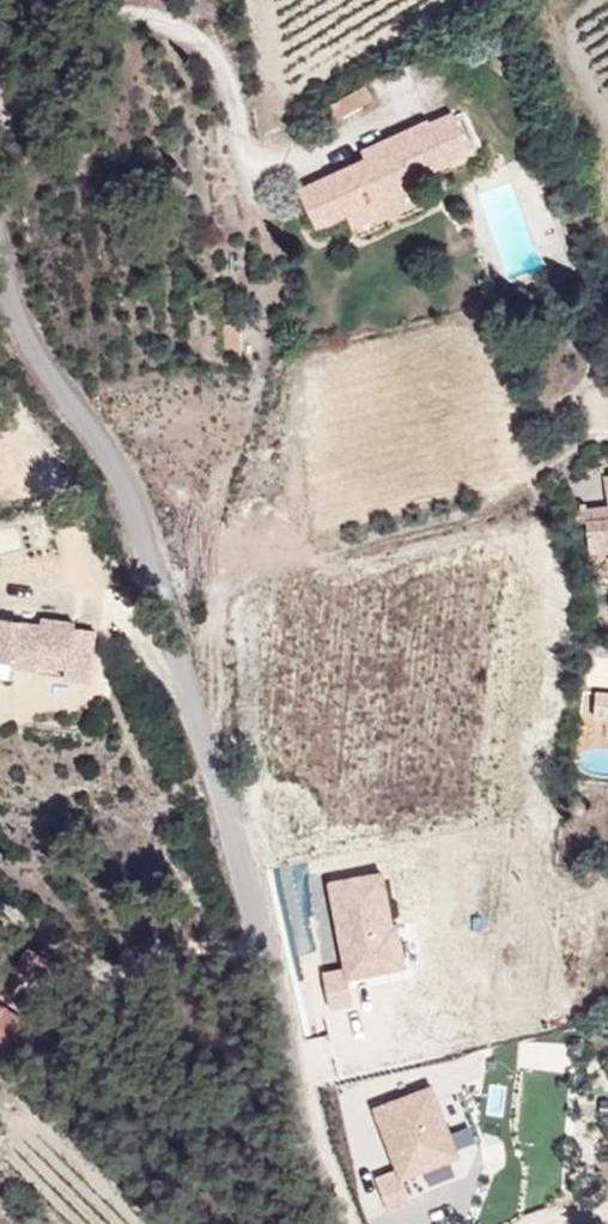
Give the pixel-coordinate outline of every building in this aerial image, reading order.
[(477,152),(454,111),(292,187),(302,237),(477,152)] [(598,559),(607,558),(607,487),(564,495),(598,559)] [(0,615),(0,663),(99,670),(95,623),(0,615)] [(583,777),(607,777),(607,749),(583,749),(583,777)] [(0,968),(0,1031),(29,1050),(51,1005),(0,968)]
